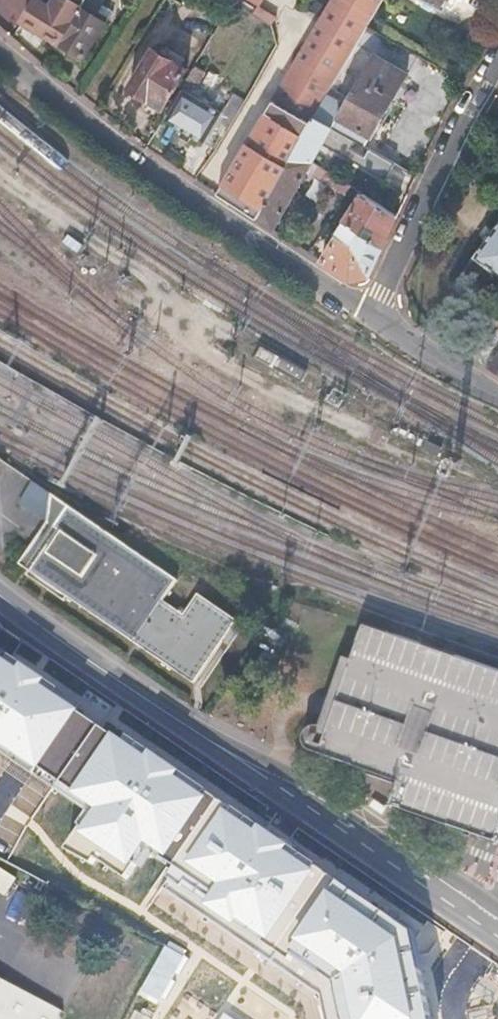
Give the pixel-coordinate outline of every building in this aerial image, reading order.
[(38,1),(24,22),(58,44),(85,0),(58,0),(52,10),(38,1)] [(58,44),(84,60),(105,23),(94,16),(103,0),(85,0),(58,44)] [(324,19),(218,196),(256,221),(293,156),(316,118),(329,95),(369,27),(385,0),(318,0),(324,19)] [(233,4),(271,26),(287,0),(235,0),(233,4)] [(443,12),(450,0),(422,0),(443,12)] [(213,37),(205,32),(186,62),(195,68),(213,37)] [(187,71),(155,51),(131,89),(163,109),(187,71)] [(406,75),(374,57),(347,105),(329,95),(316,118),(333,128),(339,117),(371,136),(389,105),(406,75)] [(174,103),(183,108),(173,125),(214,150),(232,122),(181,91),(174,103)] [(333,128),(316,118),(293,156),(311,166),(333,128)] [(363,146),(356,159),(410,191),(414,185),(417,178),(363,146)] [(311,166),(293,156),(256,221),(273,232),(311,166)] [(321,172),(317,180),(346,196),(350,189),(321,172)] [(398,216),(362,195),(334,241),(336,242),(322,264),(350,282),(369,276),(384,246),(398,216)] [(481,250),(457,280),(488,302),(497,289),(497,228),(481,250)] [(487,368),(497,375),(497,352),(487,368)] [(181,581),(53,495),(51,522),(23,564),(33,571),(31,576),(68,601),(69,599),(197,684),(241,620),(204,596),(191,616),(168,601),(181,581)] [(361,626),(349,661),(341,659),(320,725),(308,726),(302,733),(300,740),(302,746),(306,751),(395,781),(388,806),(489,840),(497,843),(497,673),(361,626)] [(413,929),(0,657),(0,751),(54,788),(57,790),(89,813),(64,851),(93,864),(98,859),(128,878),(147,846),(176,868),(162,888),(318,994),(324,1018),(431,1018),(413,929)] [(61,1009),(0,977),(0,1018),(56,1018),(61,1009)]
